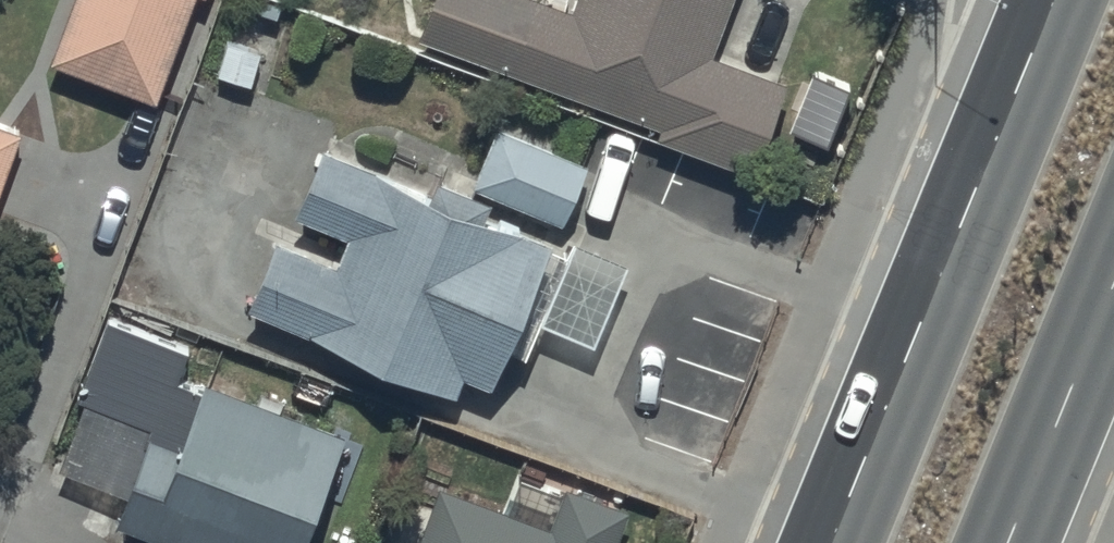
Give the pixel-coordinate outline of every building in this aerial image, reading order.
[(54,52),(178,98),(207,20),(191,14),(196,0),(73,0),(54,52)] [(783,73),(711,46),(728,0),(572,0),(571,3),(563,0),(428,0),(417,30),(513,65),(507,80),(533,90),(539,72),(662,117),(658,129),(751,163),(783,73)] [(0,116),(0,174),(20,124),(0,116)] [(565,217),(589,156),(497,119),(473,181),(565,217)] [(401,168),(324,135),(294,203),(351,228),(339,255),(279,229),(251,294),(455,384),(463,366),(488,377),(504,342),(522,351),(567,249),(549,241),(552,233),(485,204),(490,193),(407,157),(401,168)] [(116,511),(199,542),(300,542),(319,495),(338,502),(366,432),(206,369),(202,378),(181,370),(184,363),(196,367),(201,355),(186,349),(189,340),(105,307),(73,387),(89,393),(63,461),(124,485),(116,511)] [(630,501),(566,478),(552,517),(439,477),(427,510),(409,504),(398,536),(388,533),(384,542),(615,542),(630,501)]
